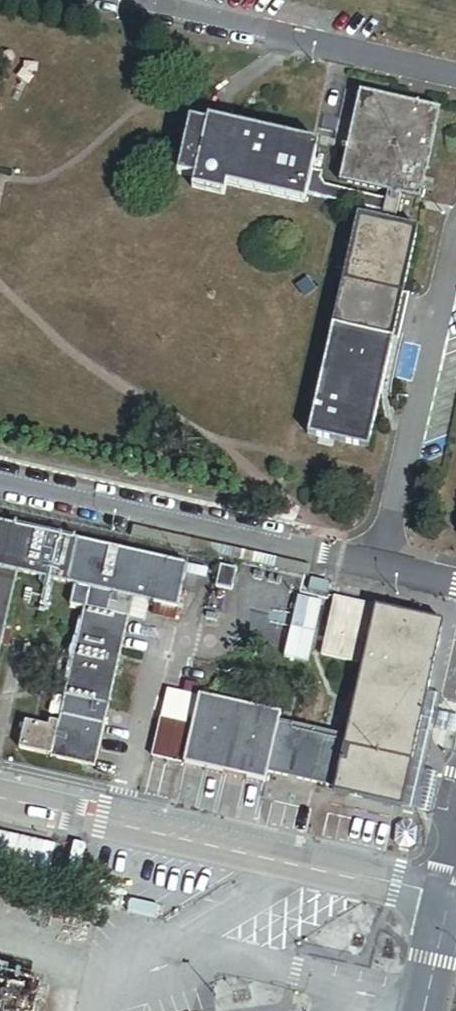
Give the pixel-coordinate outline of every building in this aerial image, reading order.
[(441,112),(360,95),(342,184),(387,194),(386,199),(328,187),(323,180),(325,172),(314,170),(320,143),(210,120),(209,124),(191,120),(179,176),(196,179),(194,188),(227,195),(229,187),(307,203),(308,196),(383,211),(381,222),(355,216),(308,439),(372,452),(420,227),(396,223),(402,197),(423,201),(441,112)] [(0,523),(0,653),(18,576),(74,589),(70,609),(86,612),(59,724),(49,722),(48,728),(27,723),(21,750),(96,767),(130,622),(135,602),(149,605),(154,606),(178,612),(186,576),(205,580),(207,572),(0,523)] [(230,593),(235,571),(219,568),(215,590),(230,593)] [(404,811),(423,721),(441,639),(444,623),(337,600),(325,658),(363,666),(348,738),(280,723),(281,716),(199,698),(194,724),(163,718),(155,755),(185,761),(184,768),(266,785),(268,776),(334,790),(333,796),(404,811)] [(145,625),(149,605),(135,602),(130,622),(145,625)] [(175,624),(178,612),(154,606),(151,619),(175,624)] [(437,724),(454,642),(441,639),(423,721),(437,724)] [(418,814),(437,724),(423,721),(404,811),(418,814)] [(415,826),(403,823),(397,826),(394,843),(399,849),(408,851),(414,849),(418,831),(415,826)]
